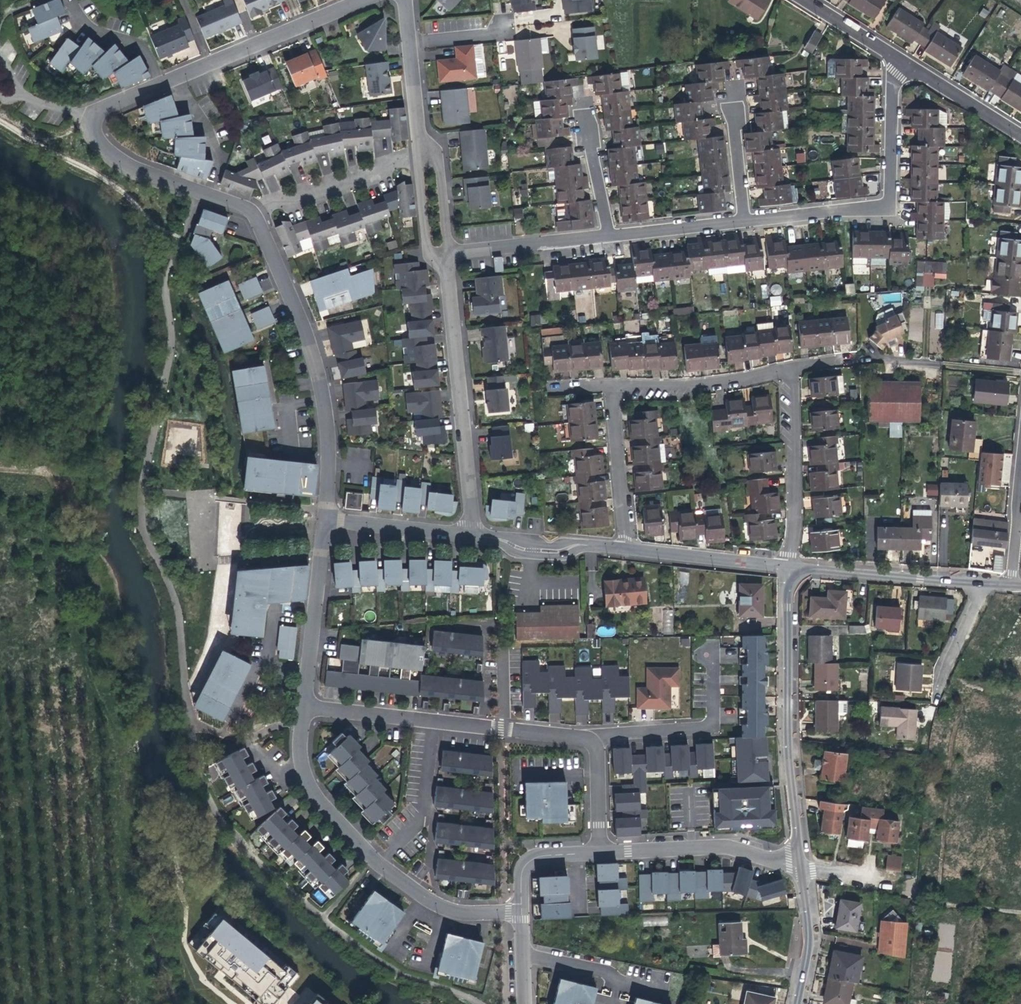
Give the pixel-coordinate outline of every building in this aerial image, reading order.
[(29,9),(35,24),(26,28),(32,43),(60,31),(58,26),(54,17),(63,13),(61,6),(58,0),(52,0),(29,9)] [(232,0),(222,0),(225,5),(196,17),(204,38),(231,26),(241,22),(232,0)] [(250,18),(262,13),(261,9),(269,6),(283,0),(242,0),(250,18)] [(448,11),(458,0),(439,0),(448,11)] [(514,13),(535,11),(534,2),(531,2),(530,0),(511,0),(511,5),(513,5),(514,13)] [(566,13),(592,11),(591,0),(564,0),(566,13)] [(749,15),(752,11),(758,16),(768,0),(728,0),(728,1),(749,15)] [(848,2),(857,8),(873,19),(885,0),(845,0),(848,2)] [(913,39),(920,44),(928,30),(922,26),(923,23),(898,7),(886,27),(899,35),(911,42),(913,39)] [(179,24),(149,36),(158,58),(178,50),(188,46),(186,42),(194,39),(184,17),(177,20),(179,24)] [(371,26),(357,36),(365,50),(384,50),(383,22),(379,19),(371,26)] [(595,27),(574,29),(576,42),(576,45),(575,46),(576,53),(577,53),(578,61),(599,58),(595,27)] [(803,47),(812,52),(822,35),(814,30),(803,47)] [(935,33),(928,30),(920,44),(926,48),(924,50),(935,57),(950,67),(962,47),(936,31),(935,33)] [(65,38),(47,63),(60,72),(68,63),(81,74),(91,66),(101,79),(112,73),(120,88),(145,78),(136,60),(125,67),(112,49),(104,57),(87,42),(81,50),(79,48),(72,43),(65,38)] [(145,78),(148,77),(146,72),(141,63),(137,56),(126,62),(124,59),(118,52),(112,44),(103,53),(99,49),(90,41),(86,38),(79,48),(81,50),(87,42),(104,57),(112,49),(125,67),(136,60),(145,78)] [(542,68),(539,38),(515,40),(516,48),(518,48),(519,54),(519,59),(518,59),(519,70),(542,68)] [(437,61),(439,82),(476,78),(476,76),(484,75),(482,60),(474,61),(473,45),(473,44),(455,46),(456,59),(443,60),(437,61)] [(473,45),(474,61),(482,60),(481,44),(473,45)] [(326,76),(315,49),(306,53),(307,56),(286,65),(295,86),(317,77),(318,79),(326,76)] [(286,65),(307,56),(306,53),(295,58),(285,62),(286,65)] [(988,89),(995,94),(1006,75),(1010,69),(1004,64),(1000,71),(974,55),(962,74),(974,82),(987,90),(988,89)] [(744,77),(757,76),(770,74),(768,56),(736,60),(737,68),(743,67),(744,72),(744,77)] [(835,76),(841,76),(861,77),(861,69),(861,66),(866,66),(866,59),(835,58),(835,76)] [(387,61),(365,64),(369,96),(391,94),(389,82),(387,82),(387,77),(386,69),(388,69),(387,61)] [(695,64),(697,82),(711,81),(723,79),(722,71),(722,69),(721,61),(695,64)] [(282,87),(274,67),(263,72),(258,74),(257,71),(249,75),(250,77),(242,80),(250,100),(282,87)] [(1013,79),(1017,73),(1010,69),(1006,75),(995,94),(1001,97),(1000,98),(1011,105),(1020,112),(1020,84),(1013,79)] [(595,94),(602,93),(620,91),(618,73),(593,75),(594,87),(595,94)] [(783,73),(770,74),(757,76),(758,85),(759,94),(786,91),(783,73)] [(841,95),(847,95),(867,95),(867,87),(867,77),(861,77),(841,76),(841,95)] [(544,81),(546,100),(566,97),(571,97),(571,91),(571,87),(576,86),(575,77),(544,81)] [(684,84),(686,102),(700,101),(713,100),(712,89),(711,81),(697,82),(684,84)] [(465,88),(439,91),(441,103),(443,126),(468,123),(465,88)] [(627,90),(620,91),(602,93),(603,103),(604,112),(629,109),(627,90)] [(788,110),(786,91),(759,94),(760,100),(762,113),(781,111),(788,110)] [(847,95),(847,114),(874,114),(874,105),(874,95),(867,95),(847,95)] [(186,118),(174,121),(171,110),(167,98),(166,96),(141,107),(146,124),(159,122),(161,139),(173,139),(172,156),(179,157),(175,170),(205,180),(208,171),(211,161),(202,160),(200,159),(200,140),(189,141),(188,133),(186,122),(186,118)] [(546,100),(539,100),(533,101),(535,119),(542,119),(562,116),(568,116),(567,105),(566,97),(546,100)] [(676,122),(682,122),(702,119),(701,109),(700,101),(686,102),(674,104),(676,122)] [(408,139),(405,108),(387,110),(389,121),(370,123),(372,140),(391,138),(391,140),(394,141),(400,143),(400,140),(408,139)] [(631,127),(629,109),(604,112),(605,118),(606,130),(613,129),(631,127)] [(911,128),(918,128),(937,128),(937,110),(906,109),(905,116),(911,117),(911,122),(911,128)] [(946,110),(937,110),(937,128),(944,128),(946,128),(946,110)] [(783,129),(781,111),(762,113),(755,113),(756,122),(757,132),(770,131),(783,129)] [(200,159),(202,160),(203,155),(203,146),(204,137),(191,137),(188,114),(173,117),(174,121),(186,118),(186,122),(188,133),(189,141),(200,140),(200,159)] [(847,114),(847,132),(874,133),(874,125),(874,114),(847,114)] [(539,147),(546,146),(545,138),(554,137),(568,135),(567,126),(563,127),(563,123),(562,116),(542,119),(535,119),(535,123),(531,124),(533,139),(538,138),(539,147)] [(337,121),(339,129),(353,128),(352,120),(352,117),(336,119),(337,121)] [(339,129),(343,145),(352,144),(352,143),(357,142),(357,148),(358,151),(373,149),(372,140),(370,123),(370,118),(352,120),(353,128),(339,129)] [(685,140),(697,138),(711,137),(710,130),(709,127),(715,126),(714,118),(702,119),(682,122),(685,140)] [(343,145),(339,129),(337,121),(321,125),(322,127),(306,131),(314,152),(323,150),(323,149),(327,148),(328,154),(329,157),(345,153),(343,145)] [(638,127),(631,127),(613,129),(614,139),(615,147),(634,146),(641,145),(638,127)] [(944,146),(944,128),(937,128),(918,128),(918,136),(918,146),(937,146),(944,146)] [(485,129),(460,132),(462,154),(466,154),(467,171),(488,169),(485,129)] [(293,144),(279,149),(286,164),(294,161),(294,159),(298,158),(299,162),(301,166),(317,160),(314,152),(306,131),(306,130),(290,136),(293,144)] [(772,149),(770,131),(757,132),(752,132),(744,133),(745,141),(747,151),(753,151),(772,149)] [(874,142),(874,133),(847,132),(847,151),(878,152),(879,144),(874,145),(874,142)] [(697,138),(699,156),(725,154),(724,145),(723,136),(711,137),(697,138)] [(555,147),(554,137),(545,138),(546,146),(546,148),(555,147)] [(260,172),(263,177),(264,179),(271,175),(270,173),(273,172),(276,178),(290,172),(286,164),(279,149),(276,143),(262,150),(266,159),(257,164),(260,172)] [(655,145),(657,154),(665,152),(663,143),(655,145)] [(546,148),(548,167),(574,164),(573,154),(572,145),(555,147),(546,148)] [(636,164),(634,146),(615,147),(608,148),(609,157),(610,166),(636,164)] [(937,165),(937,146),(918,146),(911,146),(911,156),(911,164),(937,165)] [(778,148),(772,149),(753,151),(754,160),(755,169),(781,166),(778,148)] [(796,154),(797,163),(805,162),(804,153),(796,154)] [(699,156),(702,175),(728,172),(726,161),(725,154),(699,156)] [(995,184),(1020,187),(1020,178),(1020,176),(1020,167),(1014,166),(1015,158),(998,156),(998,164),(997,164),(995,184)] [(249,177),(260,172),(257,164),(253,157),(244,161),(247,168),(240,171),(245,193),(250,195),(252,190),(252,188),(256,189),(257,180),(249,177)] [(832,161),(834,179),(860,176),(859,168),(857,158),(832,161)] [(555,178),(556,185),(583,182),(581,173),(580,163),(574,164),(548,167),(549,178),(555,178)] [(638,182),(636,164),(610,166),(611,175),(612,185),(618,184),(638,182)] [(937,182),(937,165),(911,164),(911,175),(911,182),(937,182)] [(783,185),(781,166),(755,169),(756,176),(757,187),(763,187),(783,185)] [(245,193),(240,171),(237,172),(224,170),(218,186),(245,193)] [(249,177),(257,180),(263,177),(260,172),(249,177)] [(696,176),(699,194),(723,191),(730,191),(729,182),(728,172),(702,175),(696,176)] [(488,176),(465,179),(466,190),(467,195),(470,195),(470,200),(471,209),(491,207),(488,176)] [(860,183),(860,176),(834,179),(836,198),(868,194),(867,187),(861,187),(860,183)] [(829,198),(828,180),(813,181),(815,199),(829,198)] [(644,181),(638,182),(618,184),(620,195),(621,203),(646,200),(644,181)] [(382,196),(384,201),(387,210),(398,207),(399,218),(415,216),(412,185),(404,185),(403,182),(396,186),(397,193),(393,194),(391,195),(390,193),(382,196)] [(558,203),(585,200),(584,191),(583,182),(556,185),(558,203)] [(937,202),(937,182),(911,182),(911,190),(911,201),(917,201),(937,202)] [(789,184),(783,185),(763,187),(764,193),(764,198),(759,198),(760,206),(791,203),(789,184)] [(1019,197),(1020,187),(995,184),(993,204),(993,211),(1008,213),(1009,206),(1018,207),(1019,197)] [(724,199),(723,191),(699,194),(698,194),(700,213),(725,210),(724,199)] [(387,210),(384,201),(380,203),(376,204),(377,206),(374,207),(371,199),(356,204),(358,212),(366,235),(381,229),(378,220),(389,216),(387,210)] [(592,211),(591,200),(585,200),(558,203),(555,203),(559,232),(594,228),(592,211)] [(648,219),(646,200),(621,203),(622,211),(623,221),(648,219)] [(943,202),(937,202),(917,201),(917,213),(911,213),(911,220),(917,220),(943,220),(943,202)] [(522,208),(512,209),(514,220),(523,219),(522,208)] [(202,210),(197,225),(201,226),(213,230),(223,234),(228,219),(202,210)] [(351,242),(348,216),(346,210),(331,215),(332,218),(337,233),(341,245),(351,242)] [(348,216),(351,242),(356,240),(353,230),(363,227),(358,212),(354,213),(351,214),(352,216),(348,217),(348,216)] [(319,215),(304,220),(313,246),(315,251),(329,246),(326,236),(337,233),(332,218),(324,220),(325,222),(322,223),(319,215)] [(313,246),(304,220),(296,223),(297,225),(291,226),(290,221),(281,220),(282,224),(276,226),(275,226),(288,255),(301,250),(313,246)] [(942,239),(943,220),(917,220),(917,226),(916,238),(942,239)] [(213,230),(201,226),(197,236),(194,235),(190,246),(207,269),(221,259),(209,241),(213,230)] [(871,264),(871,258),(871,231),(860,231),(853,230),(852,263),(871,264)] [(871,258),(889,258),(890,238),(890,232),(878,231),(871,231),(871,258)] [(996,257),(1020,260),(1020,240),(1015,239),(1015,233),(1000,231),(999,238),(998,238),(996,257)] [(893,238),(890,238),(889,258),(889,263),(907,264),(908,233),(901,233),(900,238),(893,238)] [(727,273),(745,271),(742,245),(741,235),(734,236),(734,241),(730,241),(723,242),(727,272),(727,273)] [(768,268),(787,266),(785,247),(784,241),(777,241),(773,241),(772,236),(765,237),(768,268)] [(745,245),(742,245),(745,271),(763,269),(760,238),(753,239),(753,244),(745,245)] [(689,271),(708,270),(705,244),(704,239),(697,240),(697,245),(693,245),(686,246),(687,252),(689,271)] [(395,240),(386,243),(388,250),(398,247),(395,240)] [(828,242),(821,243),(824,268),(843,266),(840,241),(828,242)] [(708,274),(727,272),(723,242),(712,243),(705,244),(708,270),(708,274)] [(806,270),(824,268),(821,243),(810,244),(803,245),(806,270)] [(787,272),(806,270),(803,245),(792,246),(785,247),(787,266),(787,272)] [(653,275),(650,256),(650,249),(642,250),(639,250),(638,246),(631,246),(633,264),(634,277),(635,284),(653,282),(653,281),(653,275)] [(690,277),(689,271),(687,252),(676,253),(669,254),(671,279),(690,277)] [(653,281),(671,279),(669,254),(660,255),(650,256),(653,275),(653,281)] [(1020,269),(1020,260),(996,257),(994,278),(992,278),(990,293),(1018,296),(1020,275),(1020,269)] [(502,258),(493,259),(494,272),(503,271),(502,258)] [(592,287),(610,285),(610,282),(608,270),(607,260),(598,261),(589,262),(592,287)] [(916,286),(934,286),(934,278),(946,279),(946,262),(916,261),(916,286)] [(574,289),(592,287),(589,262),(581,263),(571,264),(574,289)] [(428,286),(426,269),(418,270),(413,271),(412,263),(393,265),(395,273),(398,273),(399,281),(395,281),(396,289),(400,289),(424,286),(428,286)] [(555,291),(574,289),(571,264),(559,266),(552,266),(552,271),(555,291)] [(635,284),(634,277),(633,264),(621,265),(615,265),(615,269),(617,282),(617,285),(618,292),(636,290),(635,284)] [(356,301),(354,276),(350,278),(347,269),(314,280),(317,291),(318,294),(315,295),(321,312),(356,301)] [(610,282),(610,285),(617,285),(617,282),(615,269),(608,270),(610,282)] [(354,276),(356,301),(377,294),(373,270),(354,276)] [(546,292),(555,291),(552,271),(544,272),(546,292)] [(504,295),(502,275),(477,278),(478,297),(473,297),(475,314),(500,311),(499,296),(504,295)] [(262,294),(255,278),(239,285),(245,301),(262,294)] [(268,278),(260,282),(264,291),(272,287),(268,278)] [(225,336),(231,350),(253,340),(228,282),(206,292),(212,306),(206,309),(219,339),(225,336)] [(845,284),(846,295),(855,294),(854,283),(845,284)] [(432,311),(431,300),(426,301),(425,295),(424,286),(400,289),(402,304),(408,303),(409,313),(431,311),(432,311)] [(212,306),(206,292),(200,294),(206,309),(212,306)] [(781,306),(781,297),(770,296),(770,305),(781,306)] [(1008,311),(1009,305),(982,302),(981,309),(983,309),(982,320),(990,321),(989,329),(1011,331),(1015,332),(1016,319),(1017,312),(1008,311)] [(693,306),(673,309),(674,315),(694,312),(693,306)] [(275,323),(268,308),(251,315),(258,330),(275,323)] [(899,323),(905,319),(901,310),(884,317),(885,320),(874,324),(873,328),(867,338),(881,348),(885,342),(886,345),(895,341),(893,337),(903,332),(899,323)] [(433,336),(432,323),(428,324),(427,311),(409,313),(410,322),(407,323),(408,339),(420,337),(425,336),(433,336)] [(943,329),(944,313),(935,312),(935,329),(943,329)] [(540,314),(530,315),(531,326),(542,325),(540,314)] [(847,318),(831,320),(834,343),(840,342),(849,341),(847,318)] [(824,344),(834,343),(831,320),(815,322),(817,345),(824,344)] [(365,339),(361,321),(332,327),(335,338),(331,339),(334,354),(336,354),(340,353),(353,350),(351,342),(365,339)] [(807,346),(817,345),(815,322),(799,324),(801,347),(807,346)] [(757,325),(758,334),(760,356),(770,355),(776,354),(776,353),(773,331),(773,329),(773,323),(757,325)] [(508,360),(504,325),(481,327),(482,335),(484,335),(485,342),(485,346),(485,352),(483,354),(484,358),(486,360),(486,362),(508,360)] [(561,327),(541,329),(541,336),(562,333),(561,327)] [(790,327),(773,329),(773,331),(776,353),(784,352),(792,351),(790,327)] [(1010,344),(1011,331),(989,329),(986,357),(1006,360),(1008,344),(1010,344)] [(742,336),(742,337),(744,359),(752,358),(760,357),(760,356),(758,334),(742,336)] [(683,336),(684,346),(700,344),(699,336),(691,337),(691,335),(683,336)] [(225,336),(219,339),(225,353),(231,350),(225,336)] [(436,361),(434,344),(426,345),(421,345),(420,337),(408,339),(402,339),(403,348),(406,348),(407,356),(404,356),(405,364),(415,363),(432,361),(436,361)] [(744,360),(744,359),(742,337),(725,339),(727,362),(736,361),(744,360)] [(600,343),(584,345),(586,368),(595,367),(602,366),(600,343)] [(716,343),(700,344),(702,368),(712,367),(719,366),(716,343)] [(621,368),(628,367),(626,345),(626,344),(609,345),(611,369),(621,368)] [(642,344),(626,345),(628,367),(628,369),(637,368),(644,367),(642,345),(642,344)] [(659,344),(642,345),(644,367),(644,369),(654,368),(661,367),(659,345),(659,344)] [(675,344),(659,345),(661,367),(661,369),(671,368),(677,368),(675,344)] [(694,369),(702,368),(700,344),(684,346),(687,369),(694,369)] [(578,368),(586,368),(584,345),(568,346),(570,369),(578,368)] [(570,372),(570,369),(568,346),(543,348),(545,374),(558,373),(570,372)] [(366,373),(363,358),(357,358),(356,350),(353,350),(340,353),(343,365),(339,366),(342,378),(366,373)] [(439,386),(437,373),(434,373),(432,361),(415,363),(416,372),(412,372),(414,388),(439,386)] [(265,374),(264,367),(240,371),(241,376),(235,381),(244,434),(274,428),(272,418),(269,398),(265,374)] [(503,375),(488,376),(489,389),(487,389),(487,396),(489,412),(509,410),(507,387),(504,387),(503,375)] [(810,379),(811,397),(836,394),(843,394),(842,375),(834,376),(810,379)] [(975,379),(973,400),(1004,403),(1005,392),(1005,382),(975,379)] [(868,421),(878,421),(889,421),(901,422),(912,422),(919,422),(919,381),(869,380),(868,421)] [(365,401),(379,399),(377,381),(344,383),(345,395),(349,394),(351,410),(352,410),(366,409),(365,401)] [(442,418),(441,402),(436,403),(435,391),(406,394),(407,413),(421,411),(422,420),(439,418),(442,418)] [(752,407),(744,408),(746,424),(746,427),(753,426),(753,422),(771,419),(769,395),(751,397),(752,407)] [(746,424),(744,408),(743,400),(725,401),(726,412),(719,413),(719,411),(711,412),(713,432),(727,431),(727,426),(746,424)] [(568,405),(570,423),(595,421),(593,409),(593,402),(568,405)] [(377,424),(375,408),(352,410),(353,417),(353,424),(348,424),(348,431),(349,437),(371,434),(370,424),(377,424)] [(632,438),(642,438),(656,436),(654,417),(658,417),(658,410),(639,411),(640,419),(630,420),(631,429),(632,438)] [(811,412),(813,430),(837,428),(835,410),(811,412)] [(440,433),(439,426),(439,418),(422,420),(415,420),(416,436),(423,435),(424,445),(446,442),(445,432),(440,433)] [(951,420),(949,448),(971,450),(972,436),(974,422),(951,420)] [(596,430),(595,421),(570,423),(571,441),(597,439),(596,430)] [(901,438),(901,436),(901,422),(889,421),(889,428),(890,438),(901,438)] [(912,435),(912,422),(901,422),(901,436),(912,435)] [(525,431),(533,431),(534,424),(525,423),(525,431)] [(513,432),(492,433),(492,443),(493,457),(514,456),(513,432)] [(660,436),(656,436),(642,438),(643,445),(633,446),(634,455),(635,465),(645,464),(658,462),(657,443),(661,443),(660,436)] [(811,465),(819,464),(835,462),(834,444),(838,443),(837,436),(819,438),(819,445),(810,446),(811,456),(811,465)] [(576,457),(578,476),(593,474),(602,474),(601,464),(601,455),(591,456),(590,448),(572,450),(573,458),(576,457)] [(1003,468),(1005,453),(980,450),(977,483),(1001,486),(1003,468)] [(748,454),(749,472),(774,469),(773,458),(772,452),(748,454)] [(318,465),(248,457),(245,488),(314,496),(318,465)] [(663,462),(658,462),(645,464),(645,471),(635,472),(636,480),(637,490),(661,488),(659,469),(664,469),(663,462)] [(838,462),(835,462),(819,464),(820,471),(810,472),(810,479),(811,491),(836,488),(835,470),(838,470),(838,462)] [(579,483),(581,502),(595,501),(605,500),(604,488),(603,481),(594,482),(593,474),(578,476),(574,476),(575,484),(579,483)] [(371,495),(376,496),(379,496),(379,501),(378,508),(394,510),(394,502),(395,498),(396,486),(381,484),(382,478),(373,477),(371,495)] [(420,501),(421,489),(406,487),(407,481),(397,480),(396,486),(395,498),(404,499),(404,503),(403,511),(418,513),(419,505),(420,501)] [(966,483),(939,482),(938,504),(948,505),(966,505),(966,483)] [(431,484),(422,483),(421,489),(420,501),(429,502),(428,506),(428,509),(435,510),(435,512),(448,516),(449,516),(453,515),(456,511),(457,509),(458,504),(452,503),(452,501),(453,496),(430,493),(431,484)] [(926,496),(937,496),(938,484),(926,484),(926,496)] [(752,494),(754,513),(761,513),(778,511),(777,501),(776,492),(766,493),(765,486),(747,488),(748,495),(752,494)] [(347,492),(345,509),(361,511),(363,494),(347,492)] [(517,512),(525,512),(527,494),(517,493),(516,502),(494,500),(493,505),(493,508),(487,507),(488,516),(489,518),(490,519),(492,520),(507,520),(507,518),(516,519),(516,516),(517,512)] [(814,507),(815,517),(839,514),(838,496),(813,498),(814,507)] [(596,508),(595,501),(581,502),(577,502),(577,510),(582,509),(583,528),(607,526),(606,514),(606,507),(596,508)] [(643,509),(645,534),(658,532),(664,532),(661,507),(643,509)] [(698,536),(697,531),(696,512),(696,511),(677,512),(677,510),(669,510),(671,528),(679,528),(680,538),(690,537),(698,536)] [(912,528),(900,527),(900,548),(913,549),(919,549),(919,539),(929,539),(929,511),(912,511),(912,528)] [(703,512),(696,512),(697,531),(705,531),(706,540),(714,539),(724,539),(721,514),(704,516),(703,512)] [(763,520),(761,513),(754,513),(743,514),(744,522),(748,522),(750,540),(774,537),(773,529),(773,519),(763,520)] [(971,544),(1005,547),(1007,522),(1002,521),(973,518),(971,544)] [(891,548),(900,548),(900,527),(877,527),(877,548),(891,548)] [(837,549),(835,530),(811,533),(812,542),(812,551),(837,549)] [(993,556),(991,571),(1002,573),(1004,556),(993,556)] [(392,584),(401,584),(401,573),(401,568),(401,560),(388,561),(392,584)] [(361,586),(377,585),(376,573),(376,568),(375,561),(359,562),(360,570),(360,574),(351,574),(352,579),(352,585),(353,593),(362,592),(361,586)] [(385,561),(385,568),(385,573),(383,573),(386,586),(386,584),(392,584),(388,561),(385,561)] [(411,585),(426,585),(426,573),(426,569),(426,561),(410,561),(410,569),(410,573),(401,573),(401,584),(401,591),(411,591),(411,585)] [(435,585),(451,586),(451,574),(451,569),(451,562),(435,561),(435,569),(435,573),(426,573),(426,585),(426,591),(435,591),(435,585)] [(336,580),(352,579),(351,574),(351,570),(350,562),(340,563),(335,563),(336,580)] [(483,585),(483,580),(483,578),(488,578),(488,571),(488,569),(487,566),(484,564),(482,564),(468,565),(468,567),(460,567),(460,570),(460,574),(451,574),(451,586),(450,593),(459,593),(459,584),(483,585)] [(309,565),(245,570),(239,632),(263,635),(266,603),(266,600),(305,596),(309,565)] [(239,632),(245,570),(237,570),(231,632),(239,632)] [(386,591),(386,586),(383,573),(376,573),(377,585),(377,591),(386,591)] [(601,602),(641,599),(639,574),(616,576),(599,577),(601,602)] [(759,615),(759,603),(762,603),(762,599),(762,584),(739,584),(739,615),(759,615)] [(846,593),(834,592),(833,600),(828,600),(812,598),(811,617),(844,619),(846,593)] [(918,618),(945,621),(945,614),(953,615),(954,599),(932,598),(920,597),(919,602),(915,602),(915,611),(918,612),(918,618)] [(875,627),(899,629),(900,609),(887,608),(877,607),(875,627)] [(578,639),(577,612),(541,613),(516,613),(517,640),(578,639)] [(281,650),(280,658),(294,660),(298,627),(282,625),(279,650),(281,650)] [(867,634),(865,626),(849,626),(850,634),(867,634)] [(437,645),(437,649),(485,654),(484,640),(481,640),(482,634),(435,629),(434,644),(437,645)] [(762,704),(762,684),(766,684),(766,676),(762,676),(762,671),(762,664),(766,664),(766,647),(762,647),(762,635),(743,635),(743,648),(740,648),(740,665),(743,665),(743,677),(740,677),(740,685),(743,685),(743,708),(739,708),(739,725),(742,725),(742,737),(762,736),(762,727),(762,725),(766,725),(766,708),(762,708),(762,704)] [(809,664),(816,664),(831,664),(831,635),(810,635),(809,653),(809,664)] [(426,646),(362,639),(361,646),(342,644),(340,659),(344,660),(343,672),(327,670),(326,686),(342,688),(342,686),(357,688),(357,690),(366,691),(366,689),(381,691),(381,692),(397,694),(397,693),(412,694),(412,696),(421,697),(421,695),(422,681),(359,674),(360,664),(423,671),(424,664),(425,657),(426,646)] [(193,706),(200,710),(229,654),(223,650),(193,706)] [(229,654),(200,710),(221,721),(224,714),(233,697),(239,685),(247,669),(250,664),(229,654)] [(621,693),(629,693),(629,677),(619,678),(619,667),(602,667),(602,679),(592,680),(592,668),(575,669),(575,678),(565,678),(565,667),(549,668),(549,673),(540,673),(540,663),(522,663),(523,704),(532,704),(531,691),(536,691),(542,691),(549,691),(550,709),(558,708),(557,696),(562,696),(569,696),(576,696),(577,708),(584,708),(584,695),(588,695),(595,695),(603,695),(603,706),(611,706),(610,693),(615,693),(621,693)] [(897,690),(919,691),(921,665),(899,663),(897,690)] [(837,664),(831,664),(816,664),(816,683),(816,690),(836,690),(837,664)] [(657,707),(672,707),(672,685),(681,685),(681,667),(650,667),(650,687),(640,687),(640,707),(650,707),(650,706),(657,706),(657,707)] [(422,681),(421,695),(482,699),(483,694),(485,694),(485,680),(423,675),(422,681)] [(536,707),(536,691),(531,691),(532,704),(523,704),(523,707),(536,707)] [(615,709),(615,693),(610,693),(611,706),(603,706),(603,709),(615,709)] [(589,711),(588,695),(584,695),(584,708),(577,708),(577,711),(589,711)] [(562,711),(562,696),(557,696),(558,708),(550,709),(550,712),(562,711)] [(846,701),(817,700),(817,714),(817,731),(836,731),(837,714),(844,715),(846,712),(846,701)] [(881,725),(898,726),(897,738),(914,739),(915,710),(882,708),(881,725)] [(343,733),(334,743),(338,747),(334,751),(346,762),(343,765),(356,777),(355,778),(364,789),(362,792),(373,804),(371,806),(383,819),(380,821),(385,825),(395,816),(391,811),(394,807),(383,796),(386,793),(375,781),(377,779),(366,767),(369,764),(357,752),(360,749),(348,737),(348,738),(343,733)] [(351,735),(348,737),(360,749),(363,747),(355,739),(351,735)] [(760,781),(768,780),(767,761),(765,736),(762,736),(742,737),(737,738),(737,742),(737,745),(738,773),(739,776),(739,782),(760,781)] [(696,752),(688,752),(689,769),(689,777),(698,776),(697,768),(703,768),(714,768),(713,743),(700,743),(700,751),(696,752)] [(671,753),(662,753),(663,771),(663,778),(673,778),(672,770),(689,769),(688,752),(688,744),(675,745),(675,753),(671,753)] [(645,755),(639,755),(640,784),(645,784),(644,772),(663,771),(662,753),(662,746),(649,746),(649,755),(645,755)] [(246,748),(240,751),(245,759),(251,756),(248,751),(246,748)] [(631,771),(632,784),(640,784),(639,755),(629,756),(624,756),(624,748),(612,748),(613,772),(631,771)] [(360,749),(357,752),(369,764),(372,762),(366,755),(360,749)] [(490,760),(491,755),(444,749),(443,762),(447,762),(446,769),(494,774),(493,760),(490,760)] [(240,751),(217,763),(222,771),(228,769),(231,775),(225,778),(230,787),(236,784),(240,790),(237,792),(242,800),(247,796),(251,803),(245,806),(250,814),(256,811),(259,819),(277,809),(273,801),(268,793),(264,787),(260,779),(257,780),(253,774),(249,766),(245,759),(240,751)] [(346,762),(334,751),(331,754),(343,765),(346,762)] [(821,779),(842,782),(846,755),(825,752),(824,761),(815,760),(815,764),(814,770),(822,771),(821,779)] [(254,762),(249,766),(253,774),(259,771),(256,766),(254,762)] [(380,776),(369,764),(366,767),(377,779),(380,776)] [(343,765),(340,768),(352,781),(353,780),(355,778),(356,777),(343,765)] [(714,768),(703,768),(704,777),(714,777),(714,768)] [(266,776),(260,779),(264,787),(270,783),(268,780),(266,776)] [(356,790),(360,794),(362,792),(364,789),(355,778),(353,780),(352,781),(350,783),(356,790)] [(388,790),(377,779),(375,781),(386,793),(388,790)] [(567,796),(566,782),(525,783),(526,804),(520,804),(521,817),(524,817),(539,817),(539,821),(561,821),(575,820),(575,804),(572,804),(567,804),(567,796)] [(616,810),(623,810),(640,809),(639,792),(645,792),(645,784),(640,784),(632,784),(622,785),(623,793),(623,797),(615,797),(616,810)] [(435,804),(494,811),(494,797),(491,797),(491,792),(486,791),(444,786),(442,786),(441,791),(437,791),(435,804)] [(713,789),(715,830),(776,827),(774,786),(767,786),(747,787),(747,790),(740,790),(735,790),(735,788),(713,789)] [(274,791),(268,793),(273,801),(278,798),(276,794),(274,791)] [(360,794),(357,797),(364,804),(368,809),(371,806),(373,804),(362,792),(360,794)] [(386,793),(383,796),(394,807),(397,805),(386,793)] [(847,804),(840,804),(819,801),(819,805),(818,810),(822,810),(819,833),(838,835),(840,814),(846,811),(847,804)] [(371,806),(365,811),(374,820),(377,824),(380,821),(383,819),(371,806)] [(866,841),(866,837),(867,834),(876,835),(875,838),(875,843),(895,845),(898,823),(877,821),(879,808),(861,806),(859,820),(848,818),(845,839),(848,839),(847,847),(861,849),(862,841),(866,841)] [(283,808),(278,812),(284,819),(289,814),(283,808)] [(616,822),(616,835),(641,834),(640,817),(647,817),(646,808),(640,809),(623,810),(624,817),(624,822),(616,822)] [(278,812),(259,830),(265,837),(270,833),(275,838),(271,843),(277,849),(282,846),(287,851),(284,854),(290,860),(295,856),(300,861),(297,865),(303,871),(306,869),(312,874),(308,877),(314,884),(319,880),(324,885),(321,888),(328,895),(332,891),(338,897),(352,883),(347,876),(340,870),(339,871),(334,865),(327,859),(322,853),(316,847),(314,848),(309,842),(303,836),(301,836),(296,831),(290,824),(284,819),(278,812)] [(297,823),(294,820),(290,824),(296,831),(300,827),(297,823)] [(436,840),(495,847),(495,833),(492,833),(492,828),(487,827),(445,822),(443,822),(442,828),(438,827),(436,840)] [(307,831),(303,836),(309,842),(314,838),(311,835),(307,831)] [(320,842),(316,847),(322,853),(327,849),(323,845),(320,842)] [(332,854),(327,859),(334,865),(338,861),(334,856),(332,854)] [(437,877),(496,883),(496,870),(495,870),(492,869),(493,864),(487,863),(445,859),(444,858),(443,864),(438,863),(437,877)] [(888,858),(886,870),(900,873),(901,860),(888,858)] [(617,878),(616,863),(597,864),(598,880),(600,880),(600,889),(598,889),(599,906),(601,906),(601,916),(628,915),(627,904),(618,904),(618,888),(627,888),(626,878),(617,878)] [(348,868),(345,865),(340,870),(347,876),(351,872),(348,868)] [(638,875),(639,902),(652,901),(651,894),(667,893),(667,900),(679,900),(679,893),(694,892),(694,899),(707,898),(707,892),(723,891),(722,870),(706,870),(706,872),(707,875),(703,875),(702,872),(695,873),(694,871),(679,872),(679,873),(679,876),(675,876),(675,873),(667,874),(667,872),(651,873),(651,874),(651,877),(647,877),(647,875),(638,875)] [(828,879),(814,876),(815,883),(827,885),(828,879)] [(555,877),(532,878),(533,894),(539,894),(539,895),(543,895),(554,895),(555,895),(555,877)] [(555,877),(555,895),(568,894),(568,877),(555,877)] [(459,898),(470,899),(471,890),(460,889),(459,898)] [(320,904),(326,899),(319,890),(313,894),(320,904)] [(394,928),(405,912),(387,900),(374,890),(354,918),(352,921),(370,934),(367,938),(378,946),(380,947),(394,928)] [(837,928),(855,931),(860,904),(841,900),(839,910),(838,914),(839,914),(837,928)] [(533,904),(534,919),(557,918),(557,901),(554,902),(543,902),(539,902),(540,904),(533,904)] [(570,901),(557,901),(557,918),(570,917),(570,901)] [(220,906),(187,944),(222,973),(260,1003),(269,1003),(299,969),(220,906)] [(370,934),(352,921),(354,918),(352,916),(347,923),(367,938),(370,934)] [(643,925),(667,926),(667,916),(643,916),(643,925)] [(878,953),(904,959),(907,925),(903,924),(897,918),(890,923),(881,922),(879,942),(878,953)] [(742,944),(740,922),(719,924),(720,945),(712,946),(714,957),(721,957),(721,955),(743,954),(742,944)] [(381,952),(397,930),(394,928),(380,947),(378,946),(376,949),(381,952)] [(474,979),(484,943),(462,937),(447,933),(442,953),(436,974),(452,978),(453,974),(474,979)] [(436,974),(442,953),(439,952),(432,977),(438,978),(439,975),(436,974)] [(832,967),(830,978),(850,982),(855,983),(861,958),(837,953),(835,960),(834,960),(832,967)] [(474,979),(453,974),(452,978),(476,985),(478,976),(475,976),(474,979)] [(850,982),(830,978),(827,989),(827,993),(829,993),(827,1003),(832,1003),(845,1003),(850,982)] [(594,999),(597,988),(575,983),(560,979),(553,1003),(593,1003),(594,999)] [(322,989),(310,1003),(339,1003),(322,989)] [(744,1003),(773,1003),(774,998),(747,992),(744,1003)]
